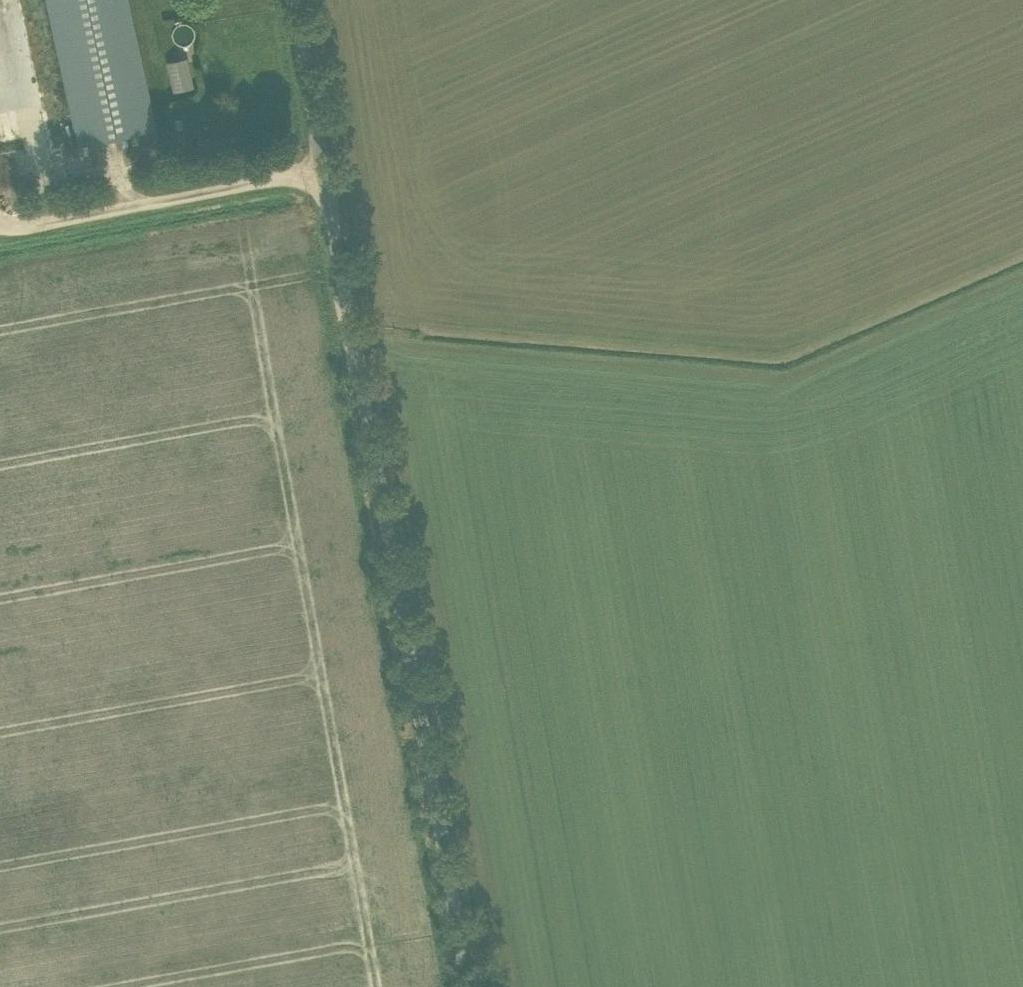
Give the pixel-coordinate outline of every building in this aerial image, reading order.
[(80,146),(156,131),(128,0),(48,0),(80,146)] [(194,88),(188,58),(167,62),(174,93),(194,88)]
